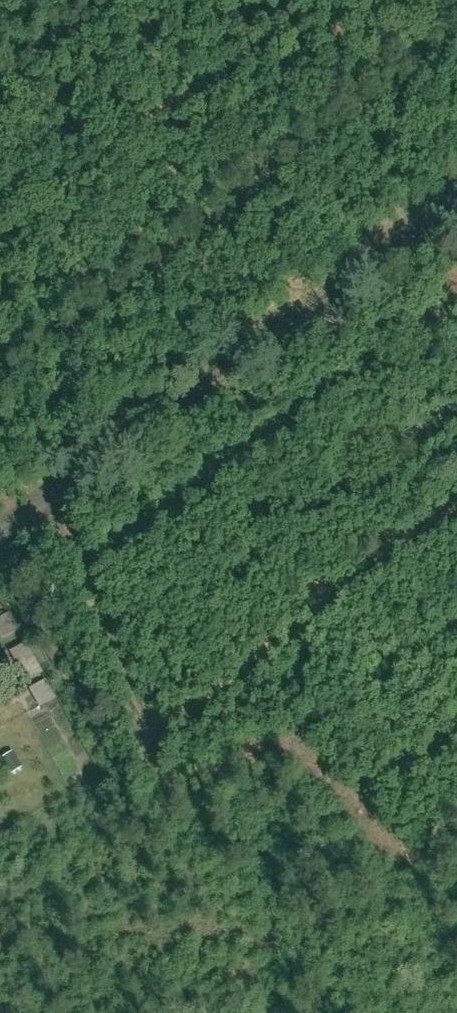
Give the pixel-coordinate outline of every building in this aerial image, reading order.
[(23,628),(14,611),(0,618),(0,625),(6,637),(23,628)] [(13,650),(30,679),(46,669),(29,641),(13,650)] [(47,680),(33,686),(43,706),(56,700),(47,680)] [(41,730),(71,776),(92,762),(82,746),(79,748),(70,735),(75,732),(63,715),(41,730)]
